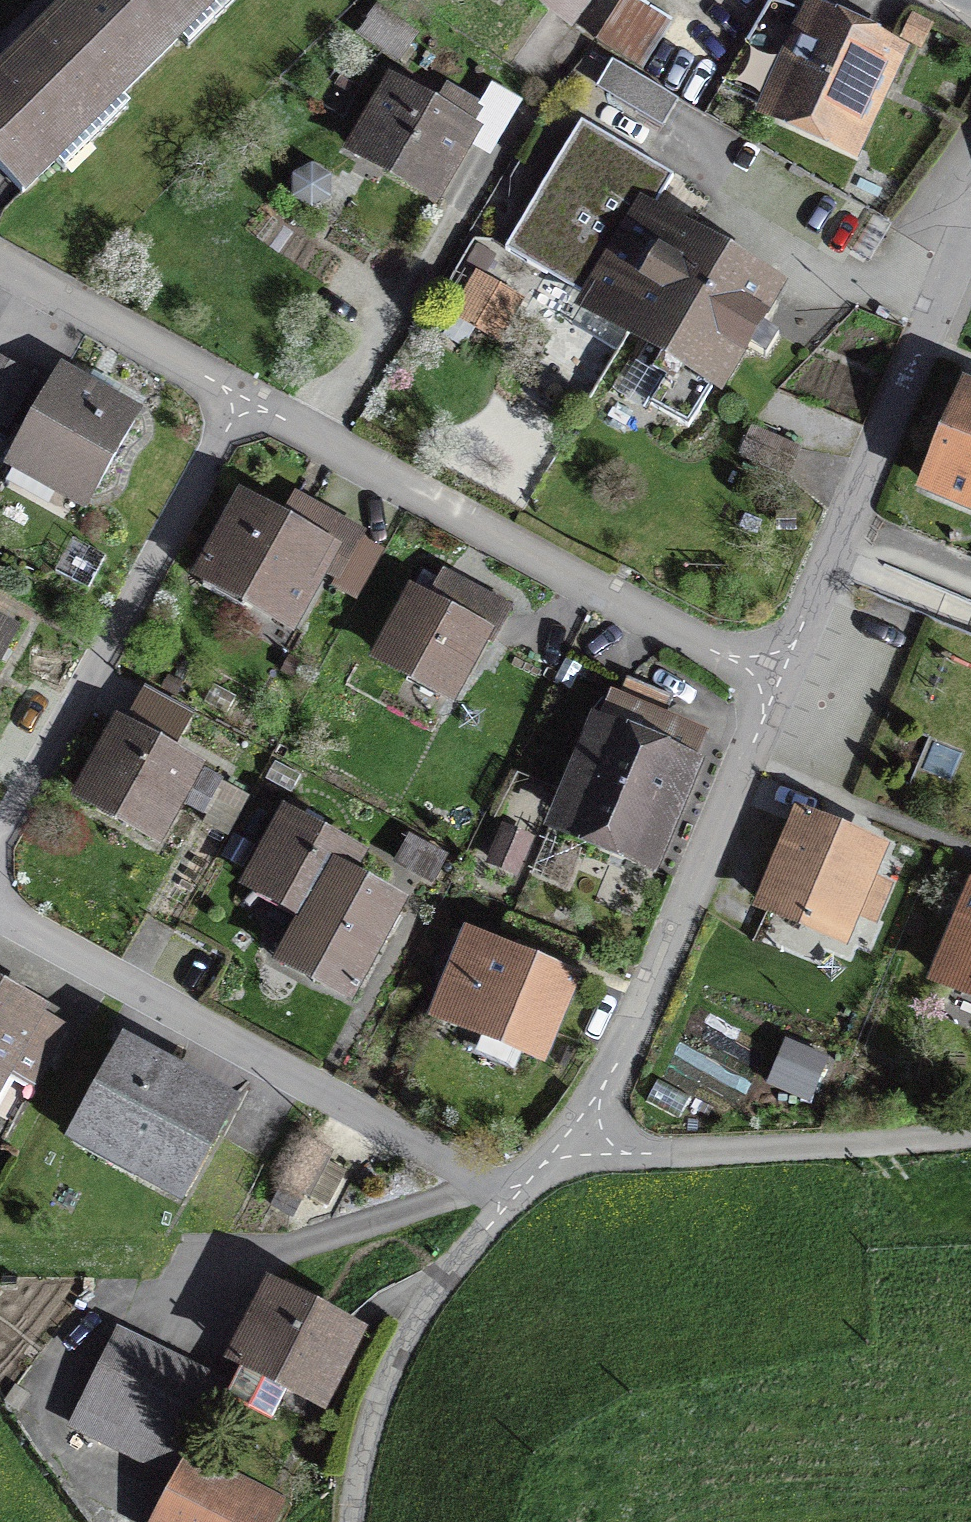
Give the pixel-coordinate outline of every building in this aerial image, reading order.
[(0,79),(0,169),(22,191),(214,0),(79,0),(29,50),(27,48),(7,67),(9,69),(0,79)] [(575,17),(582,8),(571,0),(551,0),(575,17)] [(596,40),(642,69),(670,23),(633,0),(621,0),(596,40)] [(379,6),(359,33),(395,59),(414,32),(379,6)] [(722,84),(848,143),(889,54),(815,20),(812,26),(768,6),(722,84)] [(662,126),(678,99),(628,71),(613,97),(662,126)] [(393,88),(358,149),(432,192),(480,110),(445,90),(432,111),(393,88)] [(581,122),(504,249),(632,326),(683,241),(647,219),(673,175),(581,122)] [(683,241),(632,326),(664,344),(649,370),(663,378),(648,403),(688,427),(713,386),(707,383),(763,289),(683,241)] [(519,301),(476,276),(455,313),(498,338),(519,301)] [(747,345),(765,357),(778,335),(760,324),(747,345)] [(9,362),(0,357),(0,378),(9,362)] [(0,378),(0,424),(6,427),(34,376),(9,362),(0,378)] [(12,453),(90,497),(138,412),(60,368),(12,453)] [(928,486),(970,503),(970,395),(967,393),(928,486)] [(752,428),(741,454),(787,474),(799,448),(752,428)] [(244,506),(206,574),(288,620),(320,564),(337,574),(359,535),(308,507),(294,533),(244,506)] [(415,599),(383,658),(447,692),(478,636),(490,642),(507,610),(458,583),(441,613),(415,599)] [(14,630),(0,622),(0,655),(14,630)] [(627,678),(566,823),(645,856),(695,737),(661,723),(672,697),(627,678)] [(155,834),(177,794),(203,808),(217,782),(121,728),(84,795),(155,834)] [(250,882),(309,915),(333,872),(344,878),(356,856),(286,817),(250,882)] [(764,905),(840,938),(877,849),(801,817),(764,905)] [(504,832),(492,860),(516,870),(528,842),(504,832)] [(429,878),(441,856),(410,839),(398,862),(429,878)] [(394,905),(344,878),(333,872),(309,915),(294,941),(301,966),(348,991),(394,905)] [(970,992),(970,899),(938,978),(970,992)] [(572,979),(468,937),(437,1013),(540,1056),(572,979)] [(13,1046),(45,1063),(66,1027),(0,991),(0,1070),(13,1046)] [(783,1038),(773,1084),(820,1094),(830,1048),(783,1038)] [(74,1136),(179,1194),(230,1103),(124,1044),(74,1136)] [(271,1419),(289,1383),(319,1398),(353,1331),(272,1290),(238,1357),(245,1360),(227,1396),(271,1419)] [(72,1424),(179,1476),(191,1457),(227,1386),(117,1332),(72,1424)] [(191,1457),(179,1476),(154,1521),(268,1521),(280,1500),(191,1457)]
